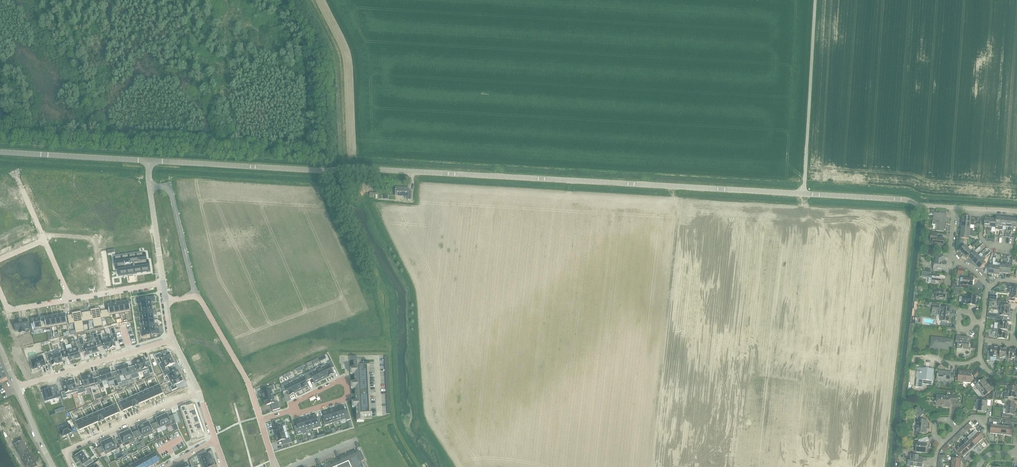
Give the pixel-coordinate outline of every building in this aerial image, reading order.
[(54,184),(49,187),(54,197),(59,194),(54,184)] [(49,187),(45,189),(49,199),(54,197),(49,187)] [(411,200),(411,196),(412,191),(408,190),(408,188),(395,188),(395,195),(408,196),(408,199),(411,200)] [(45,189),(40,191),(45,201),(49,199),(45,189)] [(40,191),(35,193),(39,203),(45,201),(40,191)] [(12,198),(6,201),(11,212),(17,209),(12,198)] [(0,203),(5,214),(11,212),(6,201),(0,203)] [(937,231),(938,231),(943,231),(944,230),(945,230),(945,227),(946,223),(946,217),(946,215),(934,213),(933,224),(937,225),(937,231)] [(22,223),(17,225),(21,235),(27,233),(22,223)] [(17,225),(13,227),(17,237),(21,235),(17,225)] [(13,227),(9,228),(13,239),(17,237),(13,227)] [(9,228),(5,230),(9,240),(13,239),(9,228)] [(5,230),(1,232),(1,233),(5,242),(9,240),(5,230)] [(933,246),(938,246),(943,247),(944,239),(937,238),(937,235),(931,234),(930,240),(933,241),(933,246)] [(959,251),(963,255),(972,247),(970,245),(968,248),(965,245),(959,251)] [(972,247),(963,255),(967,259),(968,258),(968,257),(973,253),(971,251),(973,248),(972,247)] [(968,257),(968,258),(972,261),(978,255),(976,253),(979,250),(977,249),(975,251),(973,253),(968,257)] [(36,253),(26,258),(27,261),(29,260),(30,262),(28,262),(29,264),(39,260),(36,253)] [(145,253),(114,258),(115,268),(118,268),(119,276),(150,271),(149,261),(146,261),(145,253)] [(972,261),(976,265),(985,257),(983,255),(981,258),(978,255),(972,261)] [(944,256),(939,256),(936,256),(935,261),(934,270),(946,271),(947,263),(942,262),(942,260),(943,260),(944,256)] [(976,265),(980,269),(986,263),(983,261),(986,258),(985,257),(976,265)] [(0,264),(0,268),(1,268),(2,271),(13,266),(12,264),(13,264),(11,259),(0,264)] [(39,260),(29,264),(30,266),(31,265),(32,267),(30,267),(32,270),(41,266),(39,260)] [(4,274),(2,275),(3,278),(16,272),(15,268),(14,269),(13,266),(2,271),(4,274)] [(41,266),(32,270),(33,273),(34,273),(35,274),(34,275),(34,276),(44,272),(41,266)] [(16,272),(3,278),(4,281),(6,280),(8,283),(18,279),(17,276),(18,276),(16,272)] [(44,272),(34,276),(35,278),(36,277),(37,279),(36,280),(37,283),(47,279),(44,272)] [(922,272),(922,277),(929,278),(928,283),(932,283),(932,284),(936,284),(941,285),(942,279),(939,278),(939,275),(937,275),(932,274),(931,274),(931,273),(922,272)] [(973,286),(973,279),(963,278),(963,282),(960,282),(960,288),(966,289),(966,286),(973,286)] [(9,286),(7,287),(9,290),(22,285),(20,281),(19,281),(18,279),(8,283),(9,286)] [(47,279),(37,283),(38,286),(40,285),(41,287),(39,287),(40,289),(49,285),(47,279)] [(22,285),(9,290),(10,293),(12,293),(13,296),(24,291),(23,289),(23,288),(22,285)] [(49,285),(40,289),(41,290),(42,290),(43,292),(41,292),(42,295),(52,291),(49,285)] [(946,294),(943,294),(944,291),(935,290),(934,293),(936,293),(936,299),(946,300),(946,294)] [(14,299),(13,300),(14,303),(27,297),(25,293),(25,294),(24,291),(13,296),(14,299)] [(1012,293),(1011,298),(1009,298),(1008,301),(1015,301),(1015,299),(1016,299),(1016,293),(1012,293)] [(975,305),(976,297),(968,296),(968,297),(963,297),(962,303),(967,304),(967,305),(975,305)] [(154,298),(146,299),(147,306),(153,305),(152,302),(155,301),(154,298)] [(146,299),(137,300),(137,304),(140,304),(141,307),(147,306),(146,299)] [(1000,310),(1010,311),(1011,306),(1005,305),(1005,302),(999,302),(998,306),(1000,307),(1000,310)] [(943,308),(940,308),(940,304),(933,303),(933,305),(932,309),(938,310),(937,315),(941,315),(940,321),(950,322),(952,309),(943,308)] [(109,310),(105,311),(106,316),(115,315),(113,304),(108,305),(109,310)] [(153,305),(147,306),(148,313),(156,312),(156,310),(153,310),(153,305)] [(142,312),(139,313),(139,315),(148,313),(147,306),(141,307),(142,312)] [(100,308),(95,309),(99,328),(103,328),(102,317),(106,316),(105,311),(104,311),(101,311),(100,308)] [(91,313),(87,314),(88,321),(93,320),(94,329),(99,328),(95,309),(90,310),(91,313)] [(1009,316),(1010,311),(1000,310),(1000,315),(997,315),(997,318),(1003,319),(1004,316),(1009,316)] [(82,311),(77,312),(80,331),(80,333),(85,332),(83,322),(88,321),(87,314),(82,315),(82,311)] [(72,316),(68,317),(69,325),(74,324),(76,334),(80,333),(80,331),(77,312),(72,313),(72,316)] [(156,312),(148,313),(149,321),(155,320),(154,315),(157,314),(156,312)] [(41,318),(33,320),(35,330),(46,328),(45,321),(41,322),(41,318)] [(19,321),(14,322),(16,331),(20,330),(20,333),(25,332),(25,330),(29,329),(27,320),(22,320),(22,321),(19,321),(19,320),(19,321)] [(999,323),(998,329),(1001,330),(1008,330),(1009,324),(1002,323),(1002,320),(996,320),(996,323),(999,323)] [(144,326),(141,327),(141,329),(144,328),(150,328),(149,321),(143,321),(144,326)] [(156,327),(150,328),(151,335),(160,334),(159,330),(156,330),(156,327)] [(107,337),(108,339),(108,340),(110,348),(110,349),(116,347),(115,343),(119,342),(114,328),(110,329),(112,335),(112,336),(107,337)] [(144,332),(142,332),(142,336),(151,335),(150,328),(144,328),(144,332)] [(1001,333),(1001,330),(998,329),(994,329),(993,332),(998,333),(997,338),(1007,339),(1008,333),(1001,333)] [(89,340),(90,342),(93,354),(98,352),(97,349),(101,348),(97,336),(96,333),(93,334),(93,335),(94,338),(89,340)] [(97,336),(101,348),(104,347),(105,350),(110,349),(110,348),(108,340),(108,339),(103,341),(102,338),(101,335),(98,336),(97,336)] [(956,336),(956,342),(958,343),(957,347),(962,347),(962,348),(962,349),(963,349),(969,350),(970,344),(968,343),(968,339),(962,338),(962,337),(956,336)] [(83,337),(79,339),(80,341),(83,353),(87,352),(88,355),(93,354),(90,342),(89,343),(85,344),(83,338),(83,337)] [(952,347),(953,340),(932,338),(931,347),(942,348),(942,349),(948,350),(949,347),(952,347)] [(78,349),(73,350),(75,359),(76,359),(81,358),(80,354),(83,353),(80,341),(79,341),(76,342),(78,348),(78,349)] [(65,343),(61,344),(63,350),(66,358),(69,357),(70,361),(75,359),(73,350),(72,348),(71,344),(66,346),(65,343)] [(996,357),(997,354),(998,348),(991,347),(991,353),(988,353),(987,361),(990,361),(991,357),(996,357)] [(1000,358),(1006,358),(1006,355),(1007,349),(1001,348),(1000,354),(997,354),(996,357),(996,360),(999,361),(1000,358)] [(1009,359),(1015,359),(1015,356),(1016,350),(1010,349),(1009,355),(1006,355),(1006,358),(1005,361),(1009,362),(1009,359)] [(59,351),(54,352),(54,353),(55,355),(58,364),(58,365),(63,363),(62,359),(66,358),(63,350),(63,351),(59,352),(59,351)] [(38,359),(31,361),(32,365),(31,365),(33,370),(38,368),(41,368),(41,367),(45,366),(44,360),(47,360),(45,356),(45,353),(37,356),(38,359)] [(54,353),(45,356),(47,360),(47,362),(51,361),(52,366),(53,366),(58,365),(58,364),(55,355),(54,353)] [(160,353),(154,356),(156,360),(158,359),(161,364),(172,358),(171,355),(170,355),(169,353),(162,357),(160,353)] [(161,364),(159,365),(163,374),(169,371),(167,367),(175,364),(174,362),(172,358),(161,364)] [(145,359),(140,361),(143,370),(143,372),(148,370),(150,375),(154,373),(150,361),(146,362),(145,359)] [(135,366),(132,367),(136,378),(136,379),(139,378),(138,374),(143,372),(143,370),(140,361),(134,362),(135,366)] [(325,364),(322,366),(327,376),(328,376),(328,377),(334,374),(331,369),(334,367),(331,361),(328,363),(329,365),(326,366),(325,364)] [(368,363),(354,364),(357,419),(371,418),(368,363)] [(128,364),(122,366),(125,375),(125,377),(131,376),(132,380),(136,379),(136,378),(132,367),(129,368),(128,364)] [(118,371),(114,372),(115,373),(118,384),(122,383),(120,377),(125,375),(122,366),(117,368),(118,371)] [(322,366),(316,369),(321,379),(327,376),(322,366)] [(316,369),(306,374),(309,380),(312,378),(314,383),(321,379),(316,369)] [(923,384),(932,385),(933,381),(934,370),(921,369),(921,373),(920,373),(919,380),(918,387),(922,388),(923,384)] [(105,371),(107,380),(108,383),(109,386),(114,384),(115,388),(116,387),(118,387),(119,386),(118,384),(115,373),(114,372),(111,373),(110,370),(105,371)] [(100,376),(97,377),(99,385),(100,390),(104,388),(103,385),(108,383),(107,380),(105,371),(99,373),(100,375),(100,376)] [(169,371),(163,374),(165,377),(167,376),(170,381),(181,376),(179,372),(179,373),(178,371),(171,374),(169,371)] [(953,383),(954,380),(954,375),(951,375),(951,372),(938,371),(937,380),(950,381),(950,383),(953,383)] [(958,381),(958,382),(971,383),(972,372),(959,371),(958,376),(958,377),(958,381)] [(306,374),(297,378),(302,389),(308,386),(306,381),(309,380),(306,374)] [(92,375),(87,377),(90,386),(95,384),(95,387),(99,385),(97,377),(94,378),(92,375)] [(181,376),(170,381),(172,386),(170,387),(172,391),(178,388),(176,385),(183,381),(182,379),(183,379),(181,376)] [(83,384),(80,385),(83,393),(86,392),(85,390),(91,388),(90,386),(87,377),(82,378),(83,384)] [(297,378),(290,381),(296,392),(302,389),(297,378)] [(977,379),(973,383),(975,386),(976,386),(984,396),(988,393),(992,390),(983,379),(980,382),(977,379)] [(74,380),(69,382),(72,394),(77,392),(78,395),(83,393),(80,385),(76,386),(74,380)] [(290,381),(281,386),(283,393),(287,391),(289,396),(295,393),(295,392),(296,392),(290,381)] [(65,392),(61,393),(63,399),(68,398),(67,396),(72,394),(69,382),(63,384),(65,392)] [(1008,392),(1016,393),(1016,387),(1013,387),(1013,384),(1006,383),(1005,386),(1009,386),(1008,392)] [(160,385),(155,388),(158,396),(163,394),(160,385)] [(267,391),(262,393),(264,399),(263,399),(273,396),(271,390),(274,389),(273,386),(266,388),(267,391)] [(48,389),(42,390),(45,402),(60,397),(58,389),(52,390),(51,388),(48,389)] [(155,388),(150,390),(153,398),(158,396),(155,388)] [(150,390),(145,392),(148,400),(153,398),(150,390)] [(145,392),(140,394),(143,402),(148,400),(145,392)] [(1011,401),(1012,398),(1016,398),(1016,396),(1016,393),(1008,392),(1005,392),(1004,397),(1002,397),(1002,400),(1003,400),(1004,400),(1011,401)] [(140,394),(135,396),(138,405),(143,402),(140,394)] [(958,402),(958,397),(958,396),(951,395),(951,397),(937,395),(936,406),(950,408),(951,401),(958,402)] [(135,396),(130,399),(133,407),(138,405),(135,396)] [(273,396),(263,399),(265,406),(271,404),(273,411),(280,409),(278,401),(275,402),(273,396)] [(130,399),(125,401),(128,409),(133,407),(130,399)] [(990,407),(991,402),(991,401),(992,401),(992,403),(994,403),(994,399),(991,399),(991,400),(984,399),(983,402),(979,401),(978,411),(986,412),(987,406),(990,407)] [(1011,404),(1011,401),(1004,400),(1003,400),(1002,403),(1007,403),(1006,409),(1016,410),(1016,406),(1016,404),(1011,404)] [(125,401),(120,403),(123,411),(128,409),(125,401)] [(186,406),(180,407),(192,440),(197,438),(197,440),(204,437),(193,404),(186,407),(186,406)] [(115,405),(110,407),(114,415),(119,413),(115,405)] [(337,409),(336,409),(340,420),(346,418),(347,421),(350,420),(348,410),(344,411),(343,406),(337,408),(337,409)] [(110,407),(105,409),(109,418),(114,415),(110,407)] [(917,419),(917,420),(916,433),(923,433),(923,434),(924,434),(926,434),(927,424),(927,421),(924,421),(924,420),(922,419),(920,417),(924,414),(921,410),(918,407),(914,410),(916,413),(914,415),(917,419)] [(105,409),(100,412),(104,420),(109,418),(105,409)] [(336,409),(330,411),(333,422),(340,420),(336,409)] [(1011,418),(1011,415),(1015,415),(1015,413),(1016,413),(1016,410),(1006,409),(1006,414),(1002,414),(1002,417),(1011,418)] [(330,411),(323,413),(324,418),(323,419),(324,423),(329,421),(329,423),(333,422),(330,411)] [(100,412),(95,414),(99,422),(104,420),(100,412)] [(95,414),(90,416),(94,424),(99,422),(95,414)] [(165,414),(161,416),(166,428),(176,424),(173,415),(168,417),(167,415),(165,415),(165,414)] [(316,415),(309,417),(312,426),(312,428),(316,427),(315,425),(320,424),(319,420),(318,420),(316,415)] [(90,416),(85,418),(89,426),(94,424),(90,416)] [(158,422),(154,424),(156,430),(165,426),(166,428),(161,416),(158,417),(158,418),(156,419),(158,422)] [(309,417),(303,419),(306,430),(310,429),(309,427),(312,426),(309,417)] [(85,418),(80,420),(84,429),(89,426),(85,418)] [(297,426),(294,427),(295,432),(302,429),(303,434),(307,433),(306,430),(303,419),(302,419),(296,421),(297,426)] [(69,426),(59,430),(62,437),(73,432),(71,428),(74,426),(72,420),(68,422),(69,426)] [(80,420),(75,423),(79,431),(84,429),(80,420)] [(278,428),(273,429),(275,436),(284,433),(282,427),(286,426),(284,422),(277,424),(278,428)] [(149,423),(143,425),(148,436),(153,434),(152,431),(156,430),(154,424),(150,425),(149,423)] [(139,430),(135,432),(138,438),(142,436),(143,438),(148,436),(143,425),(138,427),(139,430)] [(1007,427),(1006,436),(1012,436),(1012,433),(1014,433),(1014,430),(1012,430),(1013,427),(1008,427),(1007,427)] [(130,431),(125,433),(130,444),(135,442),(134,439),(138,438),(135,432),(131,433),(130,431)] [(977,432),(974,436),(973,436),(979,443),(983,439),(981,436),(982,435),(980,433),(979,434),(977,432)] [(121,438),(117,440),(121,448),(120,446),(124,444),(125,446),(130,444),(125,433),(120,435),(121,438)] [(284,433),(275,436),(277,442),(282,440),(283,445),(291,443),(289,438),(286,439),(284,433)] [(969,440),(977,448),(978,446),(977,445),(979,443),(973,436),(969,440)] [(917,443),(916,454),(923,454),(923,452),(926,452),(927,444),(926,444),(925,442),(929,440),(928,437),(918,440),(918,443),(917,443)] [(112,439),(107,441),(111,452),(121,448),(117,440),(113,441),(112,439)] [(14,445),(26,466),(36,466),(37,466),(35,463),(23,440),(18,443),(14,445)] [(977,448),(969,440),(965,444),(971,450),(974,448),(975,449),(977,448)] [(103,446),(97,449),(100,453),(101,454),(105,452),(106,454),(111,452),(107,441),(101,443),(103,446)] [(961,447),(969,455),(970,454),(969,452),(971,450),(965,444),(961,447)] [(969,455),(961,447),(957,451),(963,458),(966,455),(967,457),(969,455)] [(206,450),(198,455),(201,464),(212,460),(210,455),(207,456),(206,450)] [(75,457),(78,461),(79,460),(83,466),(83,465),(85,466),(86,466),(93,462),(92,459),(88,461),(82,452),(75,457)] [(361,462),(364,461),(360,452),(340,461),(327,466),(363,466),(361,462)] [(155,453),(150,456),(154,464),(159,462),(155,453)] [(145,459),(149,466),(150,466),(154,464),(150,456),(145,459)] [(914,466),(922,466),(923,461),(927,462),(927,458),(918,457),(918,456),(913,456),(911,456),(911,459),(910,466),(914,466)] [(952,464),(961,465),(961,460),(958,459),(958,457),(955,457),(955,459),(952,459),(952,464)] [(140,462),(143,466),(149,466),(145,459),(140,462)]
